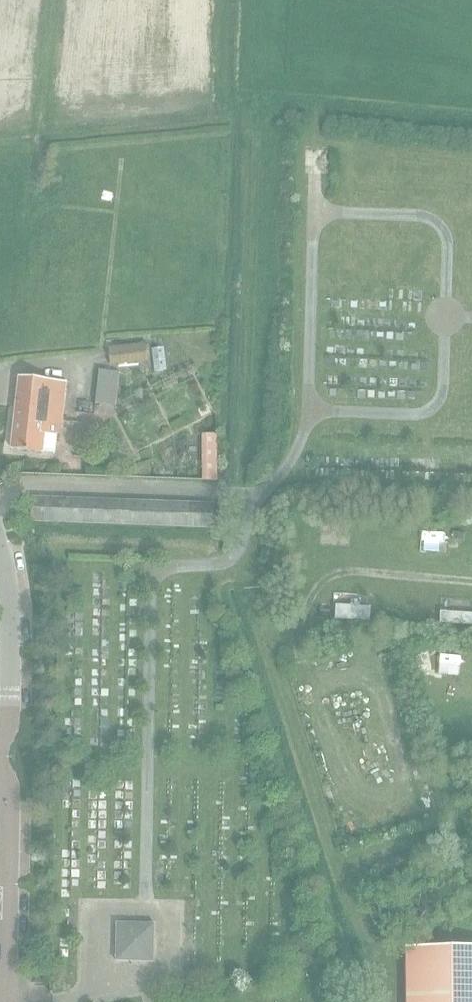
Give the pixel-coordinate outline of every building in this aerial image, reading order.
[(145,344),(108,348),(110,365),(147,360),(145,344)] [(164,347),(151,348),(153,372),(165,371),(164,347)] [(100,370),(96,404),(116,406),(120,372),(100,370)] [(61,435),(67,381),(22,376),(13,448),(50,452),(52,434),(61,435)] [(42,522),(43,498),(31,497),(30,521),(42,522)] [(42,522),(55,522),(55,498),(43,498),(42,522)] [(67,499),(55,498),(55,522),(67,523),(67,499)] [(67,499),(67,523),(79,523),(80,499),(67,499)] [(92,500),(80,499),(79,523),(91,523),(92,500)] [(104,500),(92,500),(91,523),(103,524),(104,500)] [(103,524),(115,524),(116,500),(104,500),(103,524)] [(128,501),(116,500),(115,524),(127,525),(128,501)] [(127,525),(139,525),(140,501),(128,501),(127,525)] [(140,501),(139,525),(151,526),(152,502),(140,501)] [(151,526),(163,526),(164,502),(152,502),(151,526)] [(176,503),(164,502),(163,526),(175,527),(176,503)] [(187,527),(188,503),(176,503),(175,527),(187,527)] [(188,503),(187,527),(199,528),(200,504),(188,503)] [(212,506),(212,504),(200,504),(199,528),(211,528),(212,506)] [(157,961),(158,923),(119,922),(118,960),(157,961)] [(407,946),(408,1001),(471,1001),(471,945),(407,946)]
